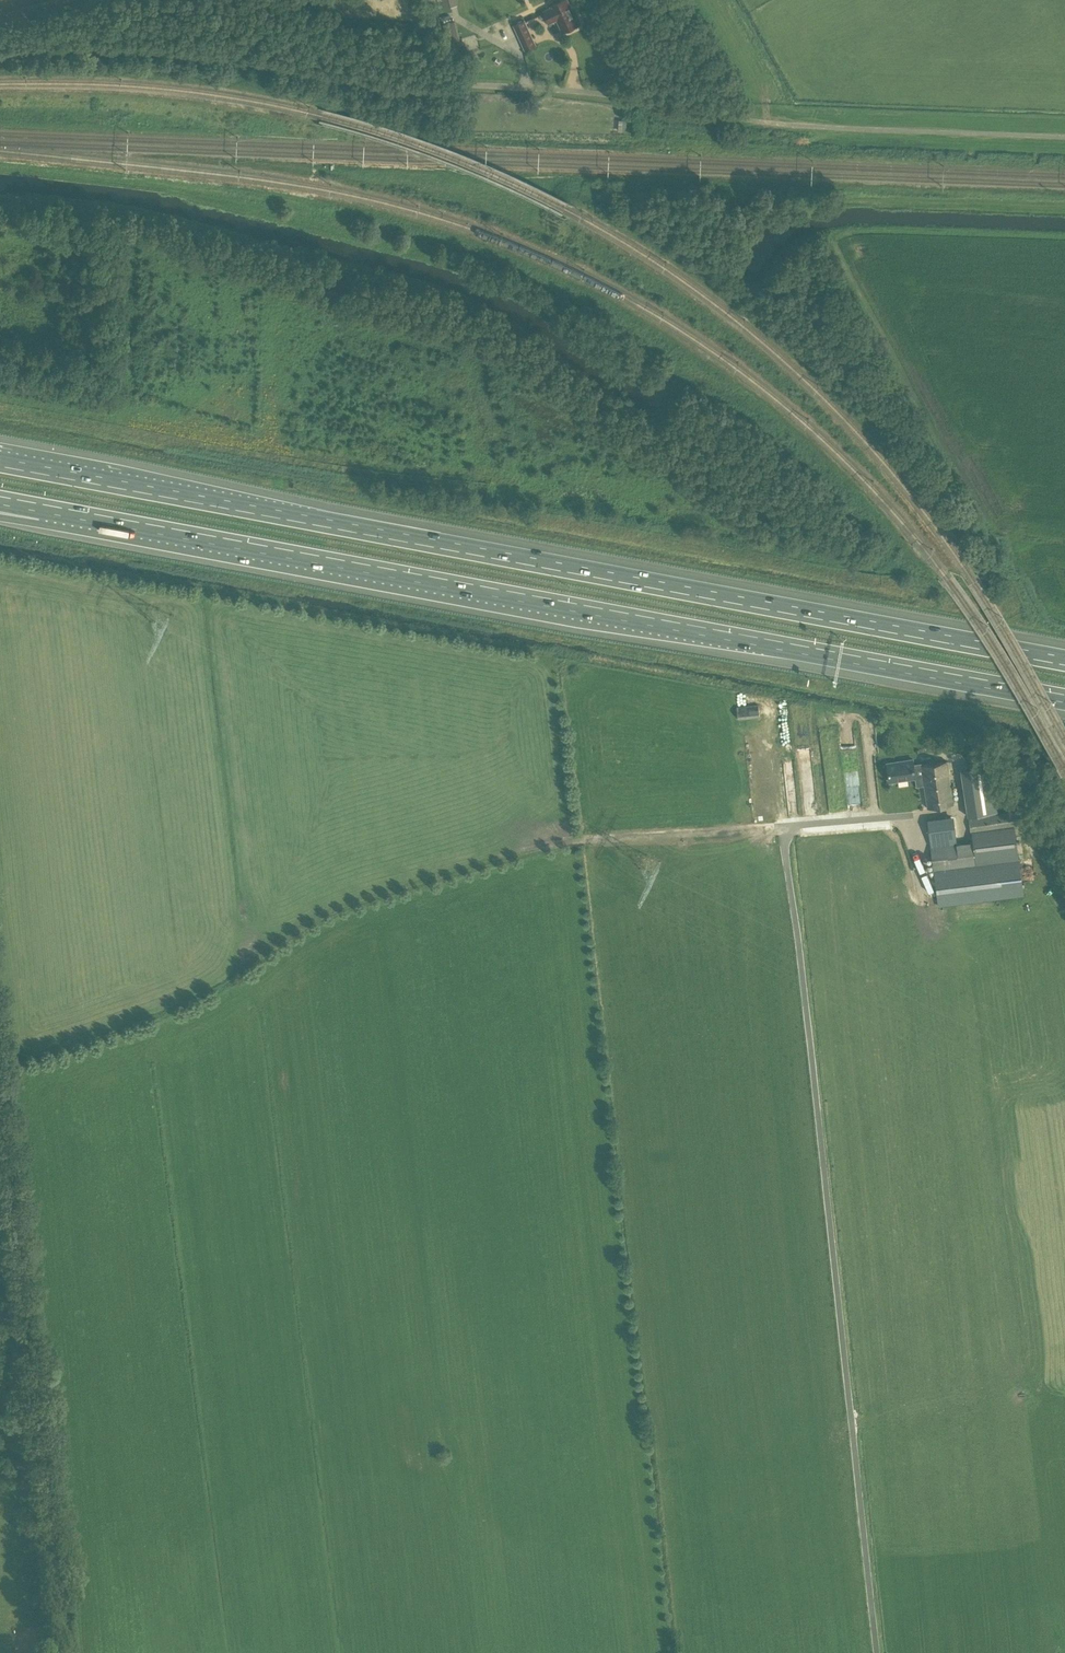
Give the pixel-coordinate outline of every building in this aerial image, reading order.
[(568,0),(563,0),(551,5),(552,7),(544,10),(550,22),(557,19),(563,31),(579,24),(568,0)] [(525,48),(535,44),(525,20),(514,25),(525,48)] [(456,56),(468,52),(464,39),(452,43),(456,56)] [(451,105),(433,104),(432,114),(451,115),(451,105)] [(613,118),(613,129),(621,129),(621,118),(613,118)] [(738,717),(760,716),(759,704),(737,706),(738,717)] [(912,758),(887,762),(889,780),(915,776),(914,775),(922,774),(927,807),(953,803),(947,759),(920,763),(920,765),(913,766),(912,758)] [(985,768),(962,772),(969,816),(998,811),(994,789),(988,790),(985,768)] [(971,834),(1019,827),(1016,810),(969,817),(971,834)] [(956,843),(955,835),(953,816),(927,819),(938,905),(1023,895),(1015,836),(956,843)] [(858,830),(858,822),(831,822),(831,830),(858,830)]
